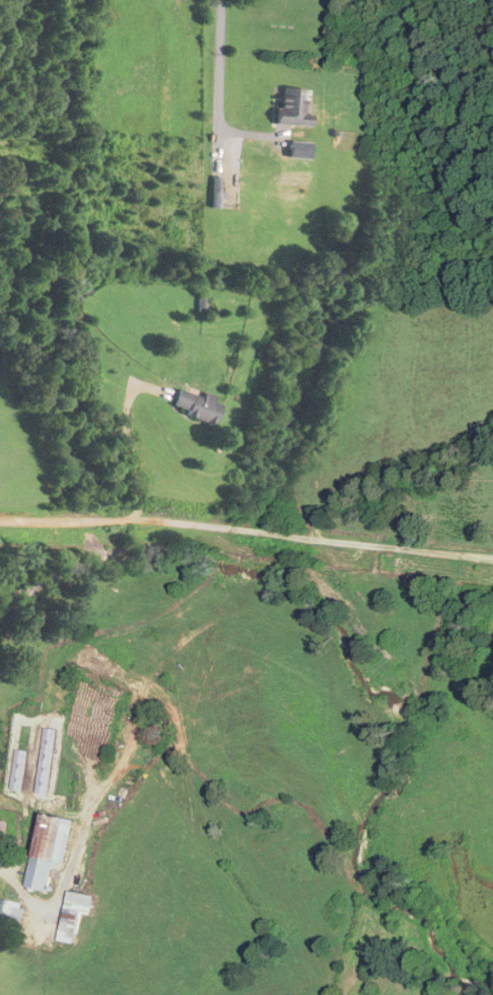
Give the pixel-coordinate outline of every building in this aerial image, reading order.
[(305,90),(280,89),(279,126),(312,127),(313,117),(304,117),(305,90)] [(311,160),(311,143),(289,143),(289,160),(311,160)] [(211,301),(200,301),(200,313),(211,313),(211,301)] [(180,390),(173,411),(215,427),(223,405),(180,390)] [(57,730),(35,727),(32,752),(16,750),(12,790),(50,794),(57,730)] [(26,887),(47,892),(53,868),(63,871),(76,820),(45,812),(26,887)] [(69,891),(60,941),(75,944),(80,913),(92,916),(95,896),(69,891)] [(17,917),(20,904),(2,900),(0,908),(0,913),(17,917)]
